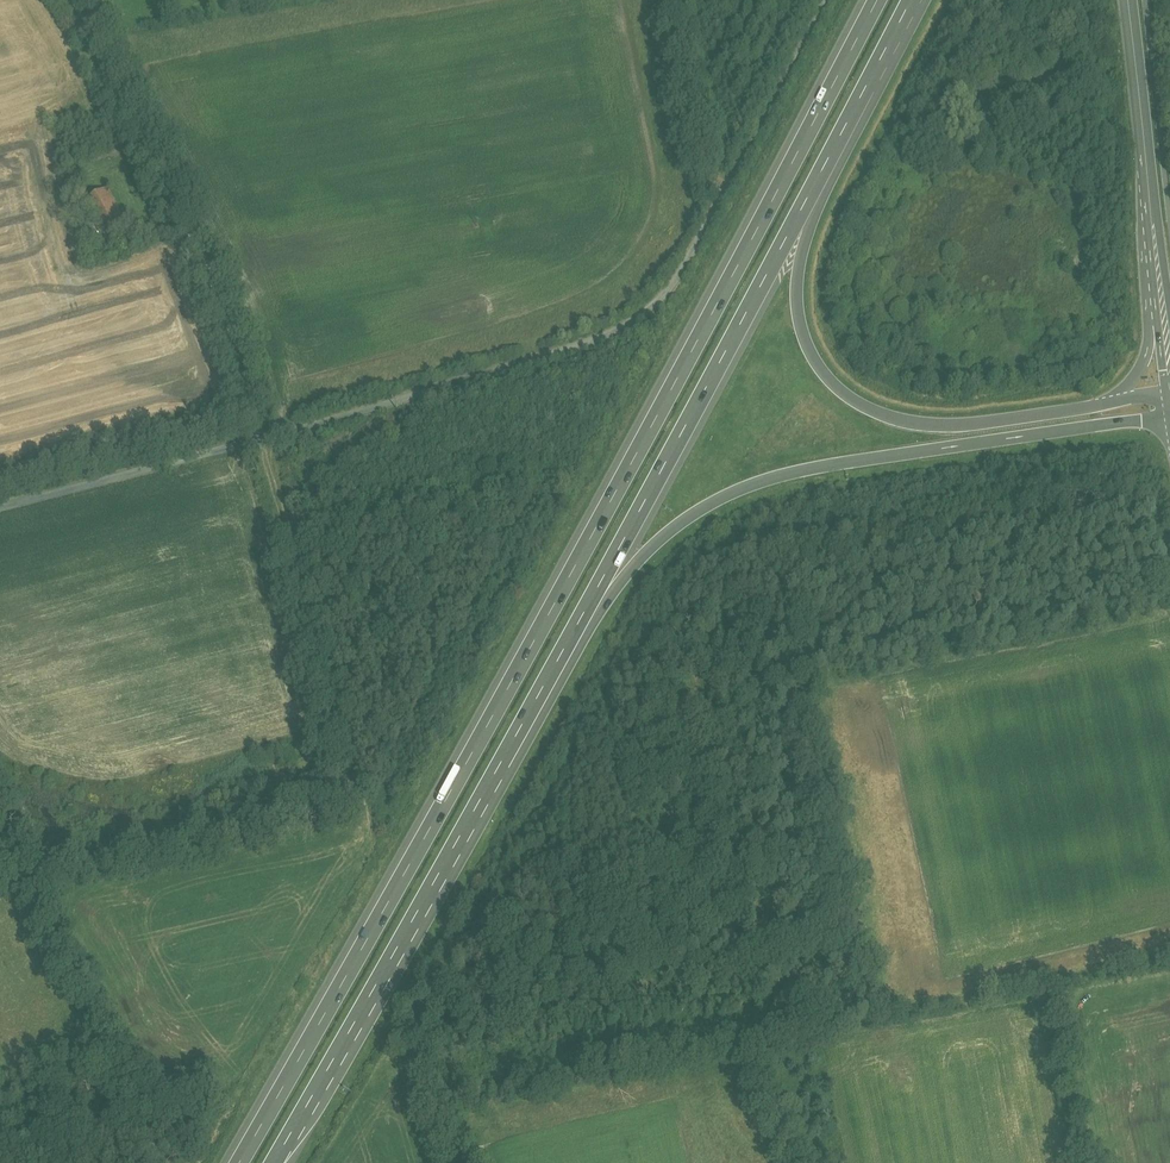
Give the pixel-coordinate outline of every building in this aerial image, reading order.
[(124,220),(107,189),(84,202),(101,233),(124,220)] [(98,257),(92,250),(83,259),(90,266),(98,257)]
